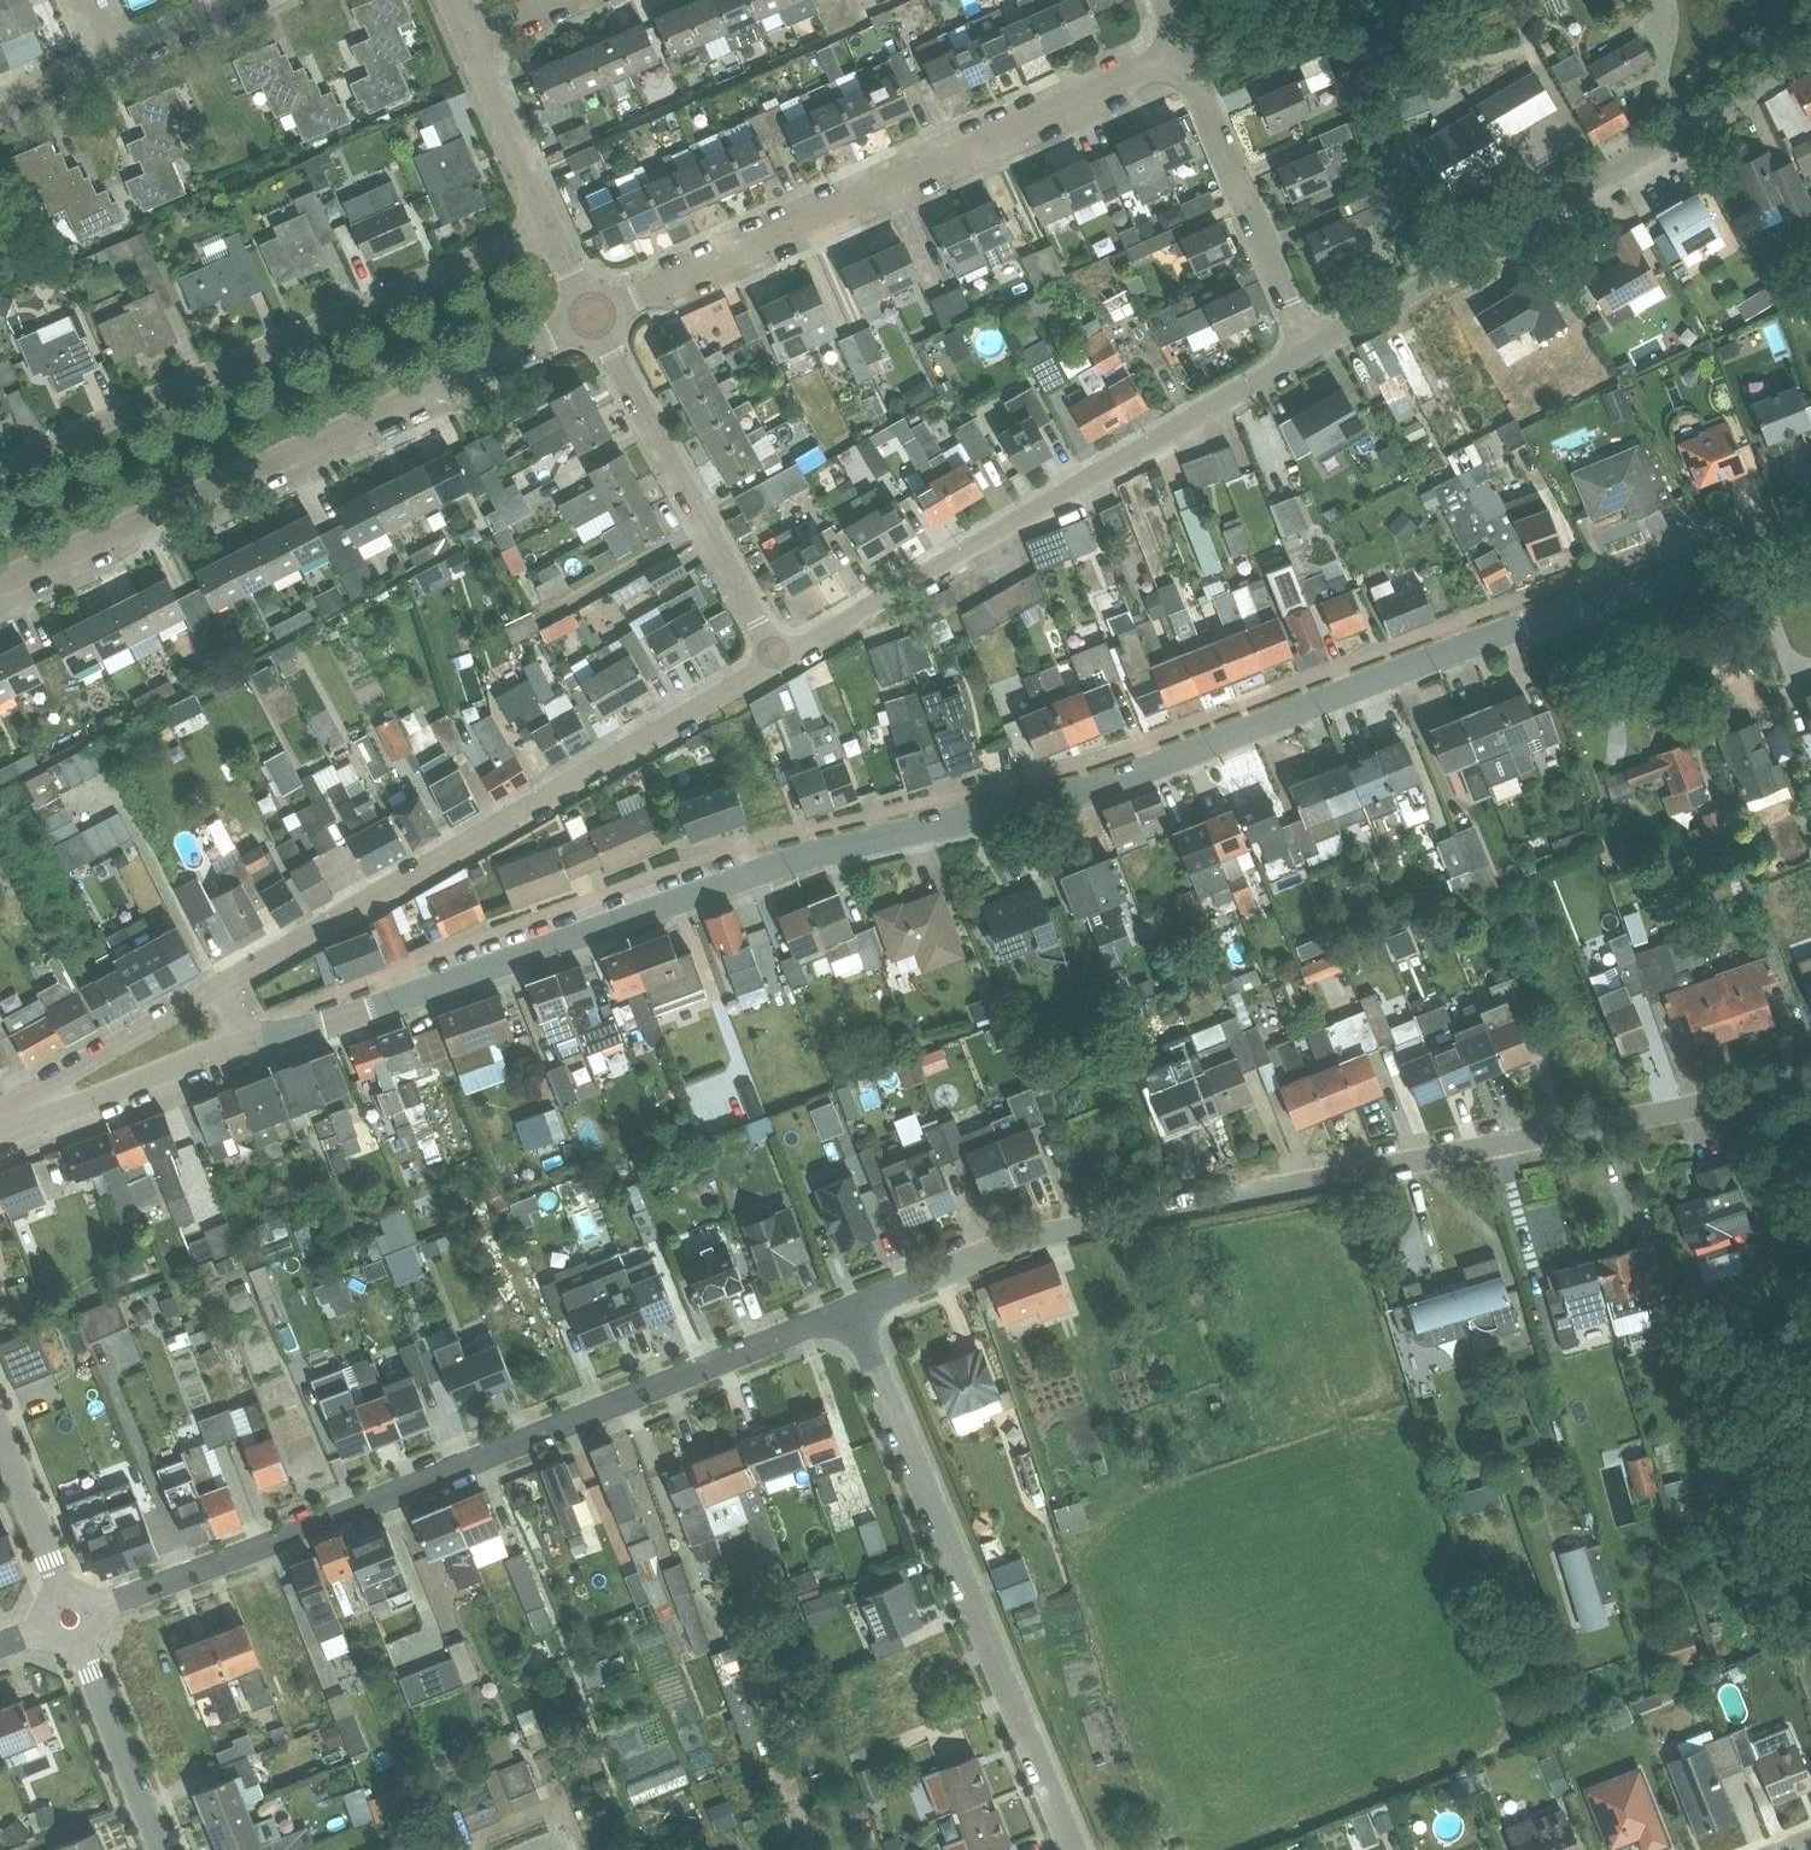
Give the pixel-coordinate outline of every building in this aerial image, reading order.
[(0,10),(0,33),(4,41),(41,25),(30,0),(22,0),(0,10)] [(22,0),(0,0),(0,10),(22,0)] [(399,27),(414,20),(404,0),(373,0),(352,9),(358,22),(363,20),(371,38),(371,39),(399,26),(399,27)] [(684,6),(700,44),(695,47),(704,63),(712,59),(731,51),(723,34),(728,32),(714,0),(698,0),(684,6)] [(728,32),(723,34),(731,51),(740,47),(759,39),(751,22),(756,20),(747,0),(714,0),(728,32)] [(756,20),(751,22),(759,39),(768,35),(786,27),(791,25),(784,8),(780,0),(747,0),(756,20)] [(784,8),(791,25),(819,13),(818,10),(813,0),(780,0),(784,8)] [(818,10),(841,0),(813,0),(818,10)] [(818,10),(819,13),(823,23),(850,11),(845,0),(841,0),(818,10)] [(1002,30),(1017,65),(1044,53),(1028,17),(1033,15),(1026,0),(1020,0),(1016,2),(1024,19),(1009,26),(1006,28),(1002,30)] [(1028,17),(1044,53),(1071,41),(1055,5),(1059,4),(1057,0),(1048,0),(1051,7),(1033,15),(1028,17)] [(1059,4),(1055,5),(1071,41),(1100,28),(1093,14),(1088,2),(1087,0),(1057,0),(1059,4)] [(1088,2),(1093,14),(1124,0),(1092,0),(1088,2)] [(684,6),(655,19),(670,55),(666,56),(674,76),(684,72),(677,54),(695,47),(700,44),(684,6)] [(989,14),(972,21),(980,39),(975,41),(991,76),(1017,65),(1002,30),(1006,28),(1009,26),(998,10),(993,12),(989,14)] [(850,11),(823,23),(829,36),(855,25),(850,11)] [(882,13),(871,18),(874,25),(875,26),(888,20),(886,15),(885,12),(882,13)] [(952,52),(949,53),(964,88),(991,76),(975,41),(980,39),(972,21),(967,24),(963,26),(962,26),(970,44),(952,52)] [(644,24),(615,36),(631,73),(627,76),(635,93),(644,89),(636,71),(660,61),(644,24)] [(371,39),(371,38),(351,47),(357,59),(362,57),(370,75),(370,76),(398,63),(398,64),(413,58),(399,27),(399,26),(371,39)] [(1365,30),(1351,35),(1356,48),(1370,43),(1365,30)] [(944,55),(924,64),(930,77),(940,99),(964,88),(949,53),(952,52),(944,34),(938,37),(946,55),(944,55)] [(631,73),(615,36),(587,48),(604,86),(599,88),(608,105),(616,101),(608,84),(627,76),(631,73)] [(1590,67),(1601,85),(1608,86),(1652,61),(1639,39),(1590,67)] [(0,43),(0,74),(11,69),(0,43)] [(294,72),(294,71),(289,60),(284,62),(276,43),(234,61),(248,94),(265,87),(264,85),(294,72)] [(587,48),(559,60),(576,98),(571,100),(580,117),(588,113),(581,96),(599,88),(604,86),(587,48)] [(887,57),(889,61),(865,71),(872,84),(867,86),(884,124),(912,112),(903,90),(916,84),(902,51),(887,57)] [(1301,96),(1310,92),(1311,93),(1337,82),(1325,54),(1304,63),(1310,76),(1258,98),(1272,130),(1309,114),(1301,96)] [(1562,63),(1552,69),(1557,78),(1562,87),(1573,81),(1585,74),(1574,56),(1562,63)] [(576,98),(559,60),(531,72),(547,110),(571,100),(576,98)] [(412,95),(398,64),(398,63),(370,76),(370,75),(351,84),(356,97),(361,94),(369,114),(412,95)] [(264,85),(265,87),(278,116),(291,110),(322,96),(317,84),(313,86),(304,67),(294,71),(294,72),(264,85)] [(872,84),(865,71),(863,68),(835,80),(844,97),(839,99),(856,137),(884,124),(867,86),(872,84)] [(1550,107),(1553,105),(1542,86),(1534,74),(1530,77),(1473,109),(1475,113),(1425,143),(1452,189),(1486,168),(1484,165),(1494,159),(1496,162),(1504,158),(1494,140),(1538,114),(1537,113),(1550,106),(1550,107)] [(1810,124),(1810,74),(1786,88),(1807,126),(1810,124)] [(844,97),(835,80),(827,84),(835,101),(816,109),(812,111),(828,149),(856,137),(839,99),(844,97)] [(1586,102),(1575,109),(1595,144),(1629,124),(1608,86),(1601,85),(1589,92),(1592,99),(1586,102)] [(190,120),(185,109),(176,87),(128,107),(134,120),(139,118),(146,136),(147,136),(175,125),(175,126),(190,120)] [(322,96),(291,110),(305,142),(336,128),(349,122),(351,121),(346,109),(341,111),(332,92),(322,96)] [(800,162),(828,149),(812,111),(816,109),(808,93),(799,96),(807,113),(788,122),(780,105),(764,112),(779,145),(790,140),(800,162)] [(1413,98),(1397,103),(1402,120),(1418,115),(1413,98)] [(425,109),(418,113),(424,128),(432,125),(453,116),(454,115),(447,100),(425,109)] [(765,151),(779,145),(764,112),(745,121),(753,138),(735,146),(730,148),(747,186),(775,173),(765,151)] [(429,152),(415,158),(422,174),(431,196),(440,192),(453,221),(487,207),(469,167),(476,164),(464,137),(462,137),(453,116),(432,125),(424,128),(420,130),(429,152)] [(1188,117),(1178,122),(1183,133),(1193,129),(1188,117)] [(1177,119),(1148,133),(1164,168),(1171,165),(1193,155),(1186,139),(1188,138),(1186,134),(1184,135),(1183,133),(1178,122),(1177,119)] [(349,122),(336,128),(341,139),(354,133),(349,122)] [(1332,163),(1326,150),(1354,137),(1349,122),(1318,135),(1324,149),(1279,169),(1292,201),(1331,184),(1324,167),(1332,163)] [(558,136),(565,150),(593,138),(587,123),(558,136)] [(188,157),(175,126),(175,125),(147,136),(146,136),(127,144),(133,157),(138,155),(145,173),(174,162),(175,162),(188,157)] [(719,198),(747,186),(730,148),(735,146),(726,129),(718,133),(725,150),(707,158),(702,161),(719,198)] [(1786,141),(1801,175),(1810,171),(1810,130),(1786,141)] [(1148,133),(1118,146),(1128,168),(1134,181),(1142,199),(1172,186),(1164,168),(1148,133)] [(69,170),(64,158),(59,160),(51,141),(9,159),(23,192),(39,185),(38,184),(69,170)] [(702,161),(707,158),(698,142),(690,145),(697,162),(679,170),(674,173),(691,211),(719,198),(702,161)] [(609,143),(598,148),(603,159),(603,161),(615,155),(609,143)] [(603,159),(598,148),(596,145),(568,157),(574,172),(603,159)] [(1810,214),(1810,206),(1780,145),(1728,171),(1753,221),(1775,210),(1783,228),(1810,214)] [(329,186),(322,171),(335,166),(329,152),(316,158),(304,163),(316,192),(329,186)] [(664,223),(691,211),(674,173),(679,170),(671,154),(662,158),(670,175),(652,183),(647,186),(664,223)] [(1101,196),(1095,183),(1085,161),(1056,174),(1072,209),(1101,196)] [(174,162),(145,173),(126,182),(131,195),(136,193),(145,212),(188,193),(175,162),(174,162)] [(38,184),(39,185),(52,216),(67,210),(66,208),(97,195),(97,194),(92,183),(87,185),(79,165),(69,170),(38,184)] [(636,235),(664,223),(647,186),(652,183),(643,167),(634,170),(635,172),(616,180),(624,195),(619,198),(636,235)] [(1042,222),(1072,209),(1056,174),(1027,187),(1042,222)] [(607,248),(636,235),(619,198),(624,195),(616,180),(615,179),(607,183),(614,200),(591,210),(607,248)] [(417,237),(392,181),(343,203),(368,259),(417,237)] [(213,199),(209,189),(199,193),(203,203),(213,199)] [(107,190),(97,194),(97,195),(66,208),(67,210),(80,240),(126,220),(120,207),(115,209),(107,190)] [(335,235),(316,192),(296,201),(302,216),(275,228),(279,238),(261,246),(278,285),(299,276),(300,278),(330,265),(319,242),(335,235)] [(1188,220),(1195,217),(1217,208),(1210,192),(1181,204),(1188,220)] [(1351,233),(1360,229),(1388,217),(1398,238),(1414,230),(1398,196),(1376,206),(1370,192),(1364,195),(1342,204),(1348,217),(1307,236),(1321,267),(1359,250),(1351,233)] [(1675,260),(1716,237),(1693,196),(1652,219),(1675,260)] [(994,202),(965,215),(981,250),(987,265),(988,269),(1018,256),(1010,237),(1004,224),(994,202)] [(965,215),(936,228),(946,251),(951,263),(957,277),(987,265),(981,250),(965,215)] [(1182,224),(1158,235),(1146,240),(1142,242),(1141,242),(1127,248),(1126,249),(1111,256),(1117,269),(1173,245),(1178,257),(1187,253),(1195,271),(1233,255),(1219,223),(1187,237),(1182,224)] [(1153,225),(1141,230),(1146,240),(1158,235),(1153,225)] [(1134,226),(1119,233),(1126,249),(1127,248),(1141,242),(1134,226)] [(1605,319),(1658,288),(1625,230),(1606,241),(1619,263),(1585,283),(1605,319)] [(176,341),(163,310),(176,304),(164,276),(145,233),(99,253),(104,264),(112,260),(114,264),(135,255),(152,293),(123,306),(126,314),(101,325),(117,361),(144,348),(147,354),(176,341)] [(180,278),(184,288),(194,310),(222,298),(228,310),(253,299),(251,295),(264,289),(255,267),(240,234),(226,240),(233,256),(180,278)] [(873,257),(889,291),(918,278),(903,243),(873,257)] [(1053,246),(1037,253),(1050,284),(1067,277),(1053,246)] [(1036,290),(1050,284),(1037,253),(1022,259),(1036,290)] [(874,298),(889,291),(873,257),(844,270),(854,292),(859,304),(868,322),(883,316),(874,298)] [(1377,290),(1399,278),(1393,267),(1371,279),(1377,290)] [(830,317),(825,305),(815,283),(788,295),(812,348),(816,346),(838,335),(830,317)] [(961,286),(945,294),(959,324),(975,317),(1000,306),(997,299),(972,311),(961,286)] [(1763,287),(1734,303),(1743,320),(1772,303),(1763,287)] [(1192,296),(1174,305),(1146,317),(1152,331),(1155,336),(1160,348),(1213,323),(1219,337),(1257,320),(1243,289),(1198,309),(1192,296)] [(1502,362),(1565,333),(1545,289),(1481,318),(1502,362)] [(944,331),(959,324),(945,294),(930,300),(944,331)] [(780,362),(812,348),(788,295),(761,307),(777,342),(772,344),(780,362)] [(0,300),(0,313),(9,316),(14,302),(1,297),(0,300)] [(749,311),(736,317),(748,343),(761,337),(749,311)] [(18,339),(25,355),(34,377),(48,371),(58,394),(87,381),(84,375),(100,368),(86,337),(82,339),(77,328),(75,329),(70,316),(18,339)] [(1098,319),(1077,330),(1083,342),(1088,350),(1096,365),(1101,374),(1128,420),(1148,408),(1136,387),(1103,330),(1098,319)] [(1031,322),(1016,331),(1024,346),(1040,337),(1031,322)] [(867,365),(869,364),(883,358),(869,327),(855,334),(867,365)] [(959,328),(942,335),(943,336),(949,350),(965,342),(959,328)] [(1419,413),(1378,331),(1354,343),(1395,425),(1419,413)] [(867,365),(855,334),(838,341),(858,385),(873,378),(867,365)] [(706,363),(709,368),(726,358),(721,350),(705,359),(693,338),(658,357),(672,382),(706,363)] [(1066,383),(1043,340),(1021,352),(1044,395),(1066,383)] [(1091,361),(1080,340),(1055,354),(1066,375),(1091,361)] [(718,385),(709,368),(706,363),(672,382),(686,407),(720,389),(722,393),(739,383),(735,376),(718,385)] [(1089,398),(1071,408),(1078,421),(1091,441),(1128,420),(1101,374),(1096,365),(1080,374),(1077,376),(1089,398)] [(903,390),(910,404),(934,393),(927,378),(903,390)] [(950,379),(939,384),(942,392),(953,387),(950,379)] [(1766,445),(1810,426),(1791,381),(1747,399),(1766,445)] [(11,407),(0,382),(0,412),(11,407)] [(525,435),(531,446),(598,410),(583,383),(551,401),(559,415),(541,425),(542,426),(525,435)] [(1343,444),(1366,431),(1339,384),(1317,397),(1343,444)] [(1619,384),(1600,391),(1612,421),(1631,414),(1619,384)] [(21,387),(7,392),(12,407),(26,402),(21,387)] [(999,435),(1009,452),(1021,473),(1053,455),(1038,428),(1052,420),(1032,387),(1004,403),(1016,425),(999,435)] [(720,389),(686,407),(700,433),(734,414),(736,418),(753,409),(749,401),(731,410),(722,393),(720,389)] [(903,414),(907,401),(892,396),(888,410),(903,414)] [(1343,444),(1317,397),(1290,413),(1317,459),(1343,444)] [(612,437),(598,410),(531,446),(538,460),(572,440),(580,454),(612,437)] [(745,435),(736,418),(734,414),(700,433),(714,459),(748,440),(750,444),(767,434),(763,426),(745,435)] [(1417,418),(1401,426),(1407,439),(1424,431),(1417,418)] [(1692,489),(1744,472),(1726,419),(1674,436),(1692,489)] [(943,453),(929,461),(958,510),(984,494),(972,473),(965,462),(971,459),(974,463),(992,452),(973,420),(955,431),(961,442),(943,453)] [(910,428),(897,435),(902,445),(915,438),(910,428)] [(486,452),(472,460),(479,475),(494,467),(509,459),(494,432),(481,439),(488,451),(486,452)] [(728,485),(750,474),(763,466),(765,471),(781,462),(776,452),(767,434),(750,444),(748,440),(714,459),(728,485)] [(870,437),(858,444),(863,453),(869,454),(878,449),(870,437)] [(931,525),(958,510),(929,461),(922,449),(919,444),(915,438),(902,445),(925,485),(912,493),(931,525)] [(486,452),(485,452),(478,440),(466,447),(470,455),(472,460),(486,452)] [(1624,513),(1667,493),(1638,440),(1569,470),(1589,519),(1621,505),(1624,513)] [(935,441),(922,449),(929,461),(943,453),(935,441)] [(1180,459),(1188,483),(1220,472),(1223,480),(1240,475),(1230,443),(1180,459)] [(819,446),(795,460),(797,463),(803,475),(826,461),(819,446)] [(443,503),(471,489),(474,495),(486,489),(479,475),(472,460),(470,455),(457,461),(452,450),(423,464),(443,503)] [(568,518),(636,480),(622,453),(590,471),(598,485),(558,507),(565,519),(568,518)] [(797,463),(772,477),(763,482),(775,506),(785,500),(809,486),(803,475),(797,463)] [(423,464),(395,479),(415,517),(443,503),(423,464)] [(1478,464),(1454,477),(1510,580),(1534,567),(1532,560),(1508,517),(1478,464)] [(494,467),(479,475),(486,489),(497,510),(497,511),(523,497),(517,485),(507,490),(494,467)] [(1432,489),(1488,592),(1510,580),(1454,477),(1432,489)] [(387,531),(415,517),(395,479),(367,493),(387,531)] [(651,506),(636,480),(568,518),(574,529),(611,509),(619,524),(651,506)] [(850,481),(839,487),(846,500),(857,494),(850,481)] [(775,506),(763,482),(735,498),(748,521),(775,506)] [(1199,577),(1217,572),(1191,483),(1173,488),(1199,577)] [(873,488),(860,496),(891,549),(916,534),(904,513),(895,498),(883,506),(873,488)] [(346,523),(334,529),(354,569),(366,563),(358,546),(387,531),(367,493),(338,507),(346,523)] [(1281,537),(1306,527),(1293,495),(1268,505),(1281,537)] [(866,563),(891,549),(860,496),(852,500),(862,518),(845,528),(866,563)] [(523,497),(497,511),(506,527),(531,512),(523,497)] [(1095,510),(1104,535),(1126,527),(1117,502),(1095,510)] [(1532,560),(1563,547),(1544,502),(1508,517),(1532,560)] [(665,533),(651,506),(619,524),(633,551),(665,533)] [(1400,512),(1385,526),(1401,544),(1417,530),(1400,512)] [(310,514),(281,529),(301,567),(328,553),(339,577),(352,570),(354,569),(334,529),(321,536),(310,514)] [(1086,514),(1024,541),(1037,571),(1099,544),(1086,514)] [(731,521),(740,537),(750,532),(741,516),(731,521)] [(1238,518),(1220,523),(1228,555),(1246,551),(1238,518)] [(301,567),(281,529),(253,543),(272,582),(301,567)] [(791,596),(818,581),(798,546),(800,545),(791,529),(775,538),(784,555),(771,562),(791,596)] [(798,546),(818,581),(842,566),(822,532),(800,545),(798,546)] [(429,545),(435,556),(453,547),(447,536),(429,545)] [(253,543),(225,557),(244,596),(272,582),(253,543)] [(417,565),(435,556),(429,545),(411,555),(417,565)] [(528,570),(516,547),(504,554),(516,577),(528,570)] [(609,548),(591,560),(598,571),(616,559),(609,548)] [(467,549),(450,558),(457,571),(473,562),(467,549)] [(655,590),(666,585),(687,573),(677,555),(656,567),(645,572),(655,590)] [(204,587),(191,594),(210,632),(223,625),(216,610),(244,596),(225,557),(196,571),(204,587)] [(445,560),(411,577),(421,596),(451,581),(445,560)] [(391,571),(395,578),(407,572),(401,561),(394,564),(391,571)] [(1265,570),(1277,608),(1301,600),(1288,562),(1265,570)] [(563,574),(561,575),(555,564),(538,573),(544,584),(538,588),(544,600),(569,586),(563,574)] [(1385,637),(1433,617),(1412,566),(1364,587),(1385,637)] [(968,638),(1014,619),(1019,629),(1041,620),(1032,599),(1045,593),(1037,575),(956,609),(968,638)] [(167,578),(138,593),(158,632),(187,618),(197,638),(210,632),(191,594),(178,600),(167,578)] [(1204,584),(1217,621),(1253,608),(1245,584),(1226,591),(1221,578),(1204,584)] [(1152,619),(1158,616),(1169,639),(1194,627),(1173,580),(1141,594),(1152,619)] [(623,585),(613,591),(621,605),(631,599),(623,585)] [(1331,636),(1364,623),(1349,585),(1316,599),(1331,636)] [(337,586),(316,597),(326,615),(347,603),(337,586)] [(673,619),(693,654),(718,639),(698,606),(702,604),(692,587),(683,592),(692,608),(678,616),(673,619)] [(130,646),(158,632),(138,593),(110,607),(130,646)] [(1296,651),(1320,642),(1305,600),(1280,609),(1296,651)] [(646,635),(654,649),(666,669),(693,654),(673,619),(678,616),(666,601),(658,606),(668,623),(646,635)] [(110,607),(83,621),(103,660),(130,646),(110,607)] [(309,608),(292,618),(297,628),(315,619),(309,608)] [(514,642),(540,631),(533,612),(506,623),(514,642)] [(1261,664),(1290,653),(1274,614),(1245,625),(1261,664)] [(297,628),(292,618),(273,627),(279,638),(297,628)] [(626,704),(651,689),(646,681),(659,673),(633,630),(620,638),(630,654),(615,663),(597,631),(592,634),(583,618),(577,621),(596,652),(626,704)] [(103,660),(83,621),(54,635),(62,651),(49,658),(72,702),(84,696),(80,690),(81,689),(74,675),(103,660)] [(1261,664),(1245,625),(1215,637),(1230,676),(1261,664)] [(1196,690),(1230,676),(1215,637),(1181,651),(1196,690)] [(0,654),(0,665),(16,696),(45,682),(55,702),(66,696),(70,703),(72,702),(49,658),(36,664),(25,642),(0,654)] [(293,642),(273,652),(280,664),(299,654),(293,642)] [(1196,690),(1181,651),(1146,664),(1162,703),(1196,690)] [(601,718),(626,704),(596,652),(588,656),(598,674),(582,683),(576,673),(574,673),(570,666),(561,670),(560,671),(564,679),(586,716),(596,711),(601,718)] [(523,666),(530,681),(552,721),(551,721),(571,756),(594,743),(565,692),(558,697),(555,693),(538,658),(523,666)] [(281,675),(275,664),(253,676),(263,693),(279,684),(275,678),(281,675)] [(1042,698),(1066,691),(1058,664),(1034,671),(1042,698)] [(1142,711),(1162,703),(1146,664),(1127,672),(1142,711)] [(16,696),(0,665),(0,704),(16,696)] [(498,690),(517,673),(509,665),(491,682),(498,690)] [(229,675),(216,683),(223,696),(236,689),(229,675)] [(1094,729),(1121,719),(1105,677),(1078,688),(1094,729)] [(153,690),(159,701),(177,692),(171,681),(153,690)] [(552,767),(571,756),(551,721),(552,721),(530,681),(503,695),(494,700),(507,724),(528,712),(537,728),(532,731),(552,767)] [(1487,699),(1517,772),(1533,765),(1528,752),(1544,746),(1519,686),(1487,699)] [(1094,729),(1078,688),(1048,699),(1064,740),(1094,729)] [(141,710),(159,701),(153,690),(135,700),(141,710)] [(947,774),(980,763),(954,690),(921,702),(947,774)] [(163,707),(179,738),(209,724),(193,692),(163,707)] [(1794,699),(1810,741),(1810,692),(1794,699)] [(1030,754),(1064,740),(1048,699),(1014,712),(1030,754)] [(1485,784),(1517,772),(1487,699),(1455,712),(1485,784)] [(947,774),(921,702),(878,717),(904,790),(947,774)] [(1485,784),(1455,712),(1424,725),(1454,797),(1485,784)] [(450,759),(465,751),(450,713),(431,724),(450,759)] [(1740,797),(1776,785),(1754,716),(1718,728),(1740,797)] [(416,772),(422,769),(395,717),(376,727),(393,761),(407,755),(416,772)] [(530,780),(517,760),(494,723),(479,733),(500,767),(482,778),(496,801),(530,780)] [(374,780),(383,794),(387,792),(381,783),(384,781),(382,777),(388,773),(368,734),(353,742),(374,780)] [(1389,789),(1416,778),(1398,737),(1372,748),(1389,789)] [(1664,816),(1707,800),(1684,739),(1620,763),(1629,787),(1651,779),(1664,816)] [(98,742),(85,749),(99,775),(112,768),(98,742)] [(273,795),(300,784),(284,748),(257,759),(273,795)] [(833,806),(855,797),(836,748),(813,757),(833,806)] [(1389,789),(1372,748),(1343,760),(1361,801),(1389,789)] [(72,756),(86,782),(99,775),(85,749),(72,756)] [(15,763),(20,773),(38,764),(33,753),(15,763)] [(72,756),(60,763),(73,788),(86,782),(72,756)] [(833,806),(813,757),(784,768),(803,817),(833,806)] [(1334,812),(1361,801),(1343,760),(1317,771),(1334,812)] [(20,773),(15,763),(0,770),(0,778),(2,783),(20,773)] [(60,763),(47,770),(61,795),(73,788),(60,763)] [(480,810),(460,767),(430,784),(440,805),(451,827),(480,810)] [(43,821),(67,808),(61,795),(47,770),(21,784),(34,809),(35,809),(36,809),(43,821)] [(1601,777),(1609,799),(1630,792),(1622,770),(1601,777)] [(1334,812),(1317,771),(1285,784),(1303,825),(1334,812)] [(325,825),(337,818),(320,788),(313,773),(301,780),(309,793),(325,825)] [(382,821),(375,808),(360,781),(347,788),(388,863),(407,852),(388,817),(382,821)] [(388,863),(347,788),(343,782),(329,790),(347,823),(350,821),(357,834),(347,839),(367,874),(388,863)] [(690,841),(747,822),(733,783),(677,803),(690,841)] [(421,797),(410,803),(403,790),(389,797),(397,811),(393,813),(413,849),(441,832),(421,797)] [(337,846),(325,825),(309,793),(293,802),(298,812),(296,813),(320,855),(337,846)] [(1250,840),(1277,828),(1262,793),(1235,805),(1250,840)] [(1113,846),(1141,836),(1125,796),(1098,806),(1113,846)] [(1218,858),(1245,847),(1228,807),(1202,818),(1218,858)] [(43,821),(50,834),(74,821),(67,808),(43,821)] [(603,869),(661,843),(645,808),(587,834),(603,869)] [(119,813),(107,820),(120,845),(133,839),(119,813)] [(1218,858),(1202,818),(1170,831),(1187,870),(1218,858)] [(107,852),(120,845),(107,820),(94,827),(107,852)] [(70,872),(94,859),(81,833),(74,821),(50,834),(56,847),(70,872)] [(1447,877),(1487,862),(1474,824),(1433,838),(1447,877)] [(81,833),(94,859),(107,852),(94,827),(81,833)] [(227,834),(218,839),(225,851),(234,846),(227,834)] [(235,847),(242,860),(261,891),(281,926),(304,913),(284,878),(283,879),(256,834),(235,847)] [(279,846),(277,847),(300,887),(311,908),(334,895),(322,875),(314,859),(306,863),(292,838),(279,846)] [(511,904),(567,885),(551,841),(496,860),(511,904)] [(124,850),(113,856),(119,868),(125,864),(127,858),(124,850)] [(1097,903),(1124,893),(1108,853),(1082,864),(1097,903)] [(248,898),(261,891),(242,860),(220,872),(230,891),(215,900),(235,937),(261,923),(248,898)] [(1097,903),(1082,864),(1056,873),(1072,913),(1097,903)] [(440,933),(484,916),(465,868),(416,897),(440,933)] [(209,908),(194,881),(175,891),(190,918),(209,908)] [(998,956),(1052,936),(1033,884),(979,904),(998,956)] [(919,971),(962,955),(937,887),(870,911),(888,961),(912,952),(919,971)] [(865,927),(850,932),(834,889),(804,900),(824,954),(826,960),(855,949),(862,968),(878,962),(865,927)] [(793,965),(824,954),(804,900),(773,911),(793,965)] [(716,955),(747,942),(731,904),(700,916),(716,955)] [(144,917),(124,928),(125,930),(135,950),(160,994),(180,983),(155,938),(144,917)] [(1393,958),(1415,949),(1405,925),(1383,934),(1393,958)] [(176,927),(155,938),(180,983),(201,971),(176,927)] [(699,983),(686,949),(672,954),(662,928),(625,942),(648,1002),(699,983)] [(327,986),(386,964),(373,929),(328,947),(315,954),(327,986)] [(125,930),(106,941),(117,960),(141,1005),(160,994),(135,950),(125,930)] [(88,984),(82,987),(91,1004),(103,1026),(141,1005),(117,960),(106,941),(103,934),(87,943),(97,960),(105,975),(88,984)] [(648,1002),(625,942),(596,953),(612,996),(624,991),(638,1028),(655,1022),(648,1002)] [(1334,951),(1297,961),(1303,981),(1339,971),(1334,951)] [(1797,958),(1810,1000),(1810,953),(1797,958)] [(38,994),(40,998),(66,1045),(98,1028),(58,955),(48,961),(60,982),(38,994)] [(1772,1021),(1759,985),(1772,981),(1764,956),(1700,977),(1721,1038),(1772,1021)] [(571,1030),(599,1020),(578,959),(550,970),(571,1030)] [(571,1030),(550,970),(523,979),(545,1039),(571,1030)] [(1721,1038),(1700,977),(1661,990),(1669,1014),(1681,1010),(1694,1047),(1721,1038)] [(1619,1052),(1646,1042),(1623,980),(1597,990),(1619,1052)] [(0,997),(0,1001),(5,1009),(21,1000),(15,989),(0,997)] [(447,1055),(507,1034),(492,990),(432,1011),(447,1055)] [(1373,990),(1357,996),(1361,1007),(1323,1022),(1333,1046),(1361,1035),(1365,1044),(1390,1034),(1373,990)] [(966,1001),(976,1025),(995,1018),(985,993),(966,1001)] [(11,1035),(16,1045),(28,1066),(66,1045),(40,998),(4,1018),(13,1035),(11,1035)] [(1499,1068),(1527,1057),(1507,1007),(1480,1018),(1499,1068)] [(1499,1068),(1480,1018),(1450,1029),(1469,1079),(1499,1068)] [(388,1073),(416,1062),(400,1021),(373,1031),(388,1073)] [(987,1044),(1001,1042),(999,1024),(985,1025),(987,1044)] [(1442,1089),(1469,1079),(1450,1029),(1423,1039),(1442,1089)] [(388,1073),(373,1031),(350,1047),(360,1083),(388,1073)] [(1287,1033),(1264,1047),(1278,1068),(1300,1055),(1287,1033)] [(1442,1089),(1423,1039),(1395,1050),(1415,1100),(1442,1089)] [(1217,1108),(1248,1096),(1227,1042),(1195,1055),(1217,1108)] [(499,1044),(456,1054),(464,1090),(507,1080),(499,1044)] [(925,1072),(948,1062),(940,1044),(917,1053),(925,1072)] [(9,1064),(0,1045),(0,1068),(9,1064)] [(1350,1103),(1377,1091),(1359,1047),(1331,1059),(1350,1103)] [(319,1099),(345,1089),(335,1052),(310,1062),(319,1099)] [(1350,1103),(1331,1059),(1302,1072),(1321,1115),(1350,1103)] [(548,1065),(557,1104),(574,1100),(565,1061),(548,1065)] [(319,1099),(310,1062),(273,1076),(285,1113),(319,1099)] [(1293,1127),(1321,1115),(1302,1072),(1274,1084),(1293,1127)] [(248,1128),(285,1113),(273,1076),(237,1089),(248,1128)] [(204,1142),(226,1132),(208,1092),(187,1101),(204,1142)] [(818,1135),(842,1128),(834,1098),(809,1104),(818,1135)] [(515,1115),(522,1149),(535,1147),(541,1173),(566,1168),(553,1107),(515,1115)] [(144,1159),(174,1148),(160,1112),(131,1123),(144,1159)] [(746,1120),(749,1137),(771,1132),(767,1115),(746,1120)] [(144,1159),(131,1123),(105,1133),(118,1169),(144,1159)] [(1012,1180),(1043,1168),(1027,1124),(995,1136),(1012,1180)] [(75,1185),(118,1169),(105,1133),(61,1149),(75,1185)] [(1012,1180),(995,1136),(964,1148),(980,1192),(1012,1180)] [(927,1213),(953,1202),(930,1143),(904,1154),(927,1213)] [(927,1213),(904,1154),(877,1165),(901,1223),(927,1213)] [(53,1209),(31,1159),(0,1172),(0,1186),(17,1224),(53,1209)] [(1687,1245),(1747,1227),(1727,1160),(1666,1179),(1687,1245)] [(851,1170),(812,1184),(837,1248),(875,1234),(851,1170)] [(636,1182),(625,1186),(635,1210),(645,1206),(636,1182)] [(762,1279),(807,1264),(787,1204),(741,1219),(762,1279)] [(583,1241),(597,1236),(586,1208),(573,1214),(583,1241)] [(422,1273),(403,1216),(373,1226),(392,1283),(422,1273)] [(205,1226),(211,1255),(234,1250),(228,1221),(205,1226)] [(447,1232),(420,1233),(421,1255),(448,1254),(447,1232)] [(696,1301),(738,1285),(718,1235),(676,1252),(696,1301)] [(1608,1310),(1659,1295),(1644,1243),(1593,1257),(1608,1310)] [(1522,1300),(1508,1274),(1503,1256),(1466,1268),(1469,1280),(1450,1286),(1459,1314),(1460,1319),(1469,1316),(1470,1320),(1474,1321),(1473,1324),(1477,1326),(1482,1329),(1488,1329),(1495,1330),(1501,1328),(1502,1335),(1528,1330),(1522,1300)] [(1608,1310),(1593,1257),(1544,1271),(1559,1323),(1608,1310)] [(378,1259),(361,1266),(368,1281),(384,1274),(378,1259)] [(1067,1308),(1050,1261),(985,1284),(1002,1332),(1067,1308)] [(644,1324),(674,1312),(653,1262),(624,1274),(644,1324)] [(324,1315),(350,1306),(339,1274),(313,1283),(324,1315)] [(644,1324),(624,1274),(589,1288),(610,1338),(644,1324)] [(1459,1314),(1450,1286),(1422,1294),(1418,1280),(1400,1285),(1404,1301),(1392,1305),(1399,1331),(1405,1330),(1409,1338),(1416,1342),(1422,1343),(1431,1342),(1463,1333),(1460,1319),(1459,1314)] [(170,1295),(157,1299),(164,1321),(177,1316),(170,1295)] [(86,1341),(127,1329),(117,1297),(77,1309),(86,1341)] [(9,1385),(48,1375),(38,1332),(0,1341),(0,1348),(9,1385)] [(447,1404),(478,1392),(456,1334),(424,1346),(447,1404)] [(197,1346),(204,1366),(218,1361),(210,1341),(197,1346)] [(947,1416),(997,1397),(977,1344),(927,1362),(947,1416)] [(397,1433),(426,1422),(409,1375),(380,1386),(397,1433)] [(397,1433),(380,1386),(346,1399),(364,1445),(397,1433)] [(258,1398),(197,1413),(204,1441),(265,1426),(258,1398)] [(338,1455),(364,1445),(346,1399),(321,1409),(338,1455)] [(804,1464),(838,1451),(822,1408),(788,1422),(804,1464)] [(804,1464),(788,1422),(737,1441),(754,1483),(804,1464)] [(255,1486),(284,1474),(267,1433),(238,1444),(255,1486)] [(615,1520),(637,1511),(608,1434),(585,1443),(615,1520)] [(701,1503),(754,1483),(737,1441),(685,1461),(701,1503)] [(1645,1450),(1623,1458),(1634,1492),(1656,1485),(1645,1450)] [(535,1466),(561,1534),(579,1527),(568,1498),(578,1495),(563,1456),(535,1466)] [(701,1503),(685,1461),(660,1470),(676,1512),(701,1503)] [(211,1533),(238,1522),(221,1478),(194,1488),(211,1533)] [(1465,1511),(1497,1505),(1493,1482),(1461,1488),(1465,1511)] [(211,1533),(194,1488),(165,1499),(182,1544),(211,1533)] [(462,1545),(494,1530),(475,1488),(443,1503),(462,1545)] [(1058,1533),(1087,1524),(1079,1498),(1050,1506),(1058,1533)] [(462,1545),(443,1503),(409,1518),(429,1560),(462,1545)] [(126,1564),(154,1553),(138,1513),(110,1524),(126,1564)] [(874,1516),(857,1522),(869,1553),(886,1547),(874,1516)] [(126,1564),(110,1524),(88,1532),(104,1572),(126,1564)] [(365,1601),(404,1586),(380,1524),(341,1539),(365,1601)] [(25,1574),(9,1533),(0,1537),(0,1584),(25,1574)] [(365,1601),(341,1539),(316,1548),(328,1580),(338,1576),(352,1614),(368,1608),(365,1601)] [(1046,1539),(989,1559),(1008,1612),(1065,1591),(1046,1539)] [(1609,1620),(1589,1543),(1558,1551),(1578,1628),(1609,1620)] [(509,1554),(532,1635),(549,1630),(527,1549),(509,1554)] [(305,1621),(332,1610),(309,1555),(282,1566),(305,1621)] [(890,1589),(925,1576),(917,1556),(883,1569),(890,1589)] [(811,1620),(834,1613),(827,1592),(804,1599),(811,1620)] [(1032,1604),(1011,1614),(1025,1642),(1046,1632),(1032,1604)] [(223,1678),(255,1664),(236,1620),(204,1634),(223,1678)] [(223,1678),(204,1634),(169,1650),(188,1694),(223,1678)] [(463,1637),(445,1644),(450,1655),(400,1674),(411,1701),(478,1676),(463,1637)] [(1691,1637),(1668,1645),(1673,1661),(1697,1653),(1691,1637)] [(739,1744),(763,1737),(736,1645),(712,1652),(739,1744)] [(1634,1713),(1657,1706),(1653,1692),(1630,1699),(1634,1713)] [(41,1704),(25,1710),(21,1701),(0,1710),(0,1746),(4,1757),(6,1756),(11,1767),(27,1760),(23,1750),(39,1744),(39,1741),(53,1735),(41,1704)] [(516,1710),(522,1734),(539,1729),(533,1706),(516,1710)] [(1612,1730),(1629,1724),(1623,1707),(1606,1713),(1612,1730)] [(337,1718),(347,1754),(365,1749),(355,1713),(337,1718)] [(1810,1790),(1810,1775),(1789,1722),(1748,1739),(1775,1804),(1810,1790)] [(1696,1836),(1734,1820),(1702,1745),(1664,1761),(1696,1836)] [(936,1769),(952,1811),(993,1796),(977,1753),(936,1769)] [(497,1814),(538,1801),(525,1758),(484,1770),(497,1814)] [(1668,1844),(1638,1766),(1582,1787),(1605,1846),(1629,1837),(1633,1849),(1653,1849),(1668,1844)] [(206,1833),(249,1817),(233,1774),(190,1791),(206,1833)] [(373,1820),(390,1817),(385,1794),(369,1797),(373,1820)] [(366,1795),(351,1797),(354,1815),(369,1813),(366,1795)] [(1011,1843),(993,1796),(952,1811),(966,1849),(992,1849),(1011,1843)] [(492,1798),(455,1809),(461,1832),(499,1822),(492,1798)] [(730,1827),(727,1803),(709,1806),(712,1829),(730,1827)] [(35,1811),(27,1814),(36,1834),(54,1829),(52,1805),(35,1807),(35,1811)] [(1351,1816),(1359,1846),(1377,1841),(1374,1831),(1386,1827),(1381,1808),(1351,1816)] [(1564,1809),(1505,1833),(1512,1849),(1581,1849),(1564,1809)] [(212,1849),(257,1849),(261,1848),(249,1817),(206,1833),(212,1849)] [(17,1819),(2,1832),(15,1846),(29,1833),(17,1819)] [(98,1831),(54,1848),(55,1849),(106,1849),(98,1831)] [(1477,1841),(1455,1849),(1481,1849),(1477,1841)]
